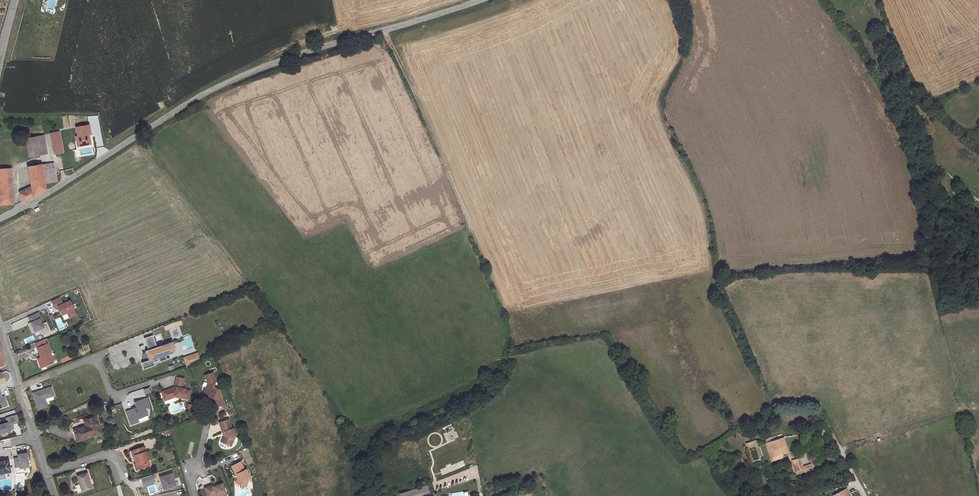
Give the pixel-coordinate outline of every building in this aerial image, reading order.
[(90,145),(88,135),(90,135),(89,126),(76,128),(77,137),(75,137),(77,147),(90,145)] [(62,153),(58,132),(51,134),(55,154),(62,153)] [(45,154),(41,136),(26,139),(30,157),(45,154)] [(52,163),(41,164),(43,181),(55,179),(52,163)] [(43,181),(41,164),(27,167),(31,188),(19,193),(20,203),(33,195),(44,188),(43,181)] [(11,189),(11,186),(7,186),(7,176),(11,176),(11,169),(0,169),(0,206),(8,205),(8,189),(11,189)] [(62,298),(54,301),(57,309),(60,307),(64,316),(69,313),(71,319),(78,316),(72,302),(65,305),(62,298)] [(40,313),(30,317),(33,323),(34,326),(31,328),(34,333),(41,330),(44,329),(46,334),(52,331),(48,323),(44,325),(42,320),(43,319),(40,313)] [(181,321),(164,326),(165,330),(182,325),(181,321)] [(154,337),(145,340),(150,354),(148,354),(151,362),(142,365),(145,371),(156,367),(154,361),(160,359),(161,364),(168,361),(166,357),(176,354),(173,346),(159,351),(154,337)] [(38,343),(40,348),(49,345),(47,340),(38,343)] [(54,354),(50,345),(49,345),(40,348),(39,349),(43,358),(41,359),(42,361),(41,362),(42,366),(47,364),(48,366),(56,363),(52,354),(54,354)] [(186,366),(200,360),(197,352),(183,358),(186,366)] [(207,386),(203,394),(214,400),(215,401),(213,402),(215,410),(223,408),(219,393),(214,391),(213,389),(216,384),(213,376),(207,377),(206,380),(207,386)] [(163,394),(165,401),(174,398),(184,400),(184,401),(190,402),(192,393),(186,392),(186,391),(184,391),(186,381),(178,379),(176,390),(163,394)] [(51,388),(33,394),(39,411),(48,408),(45,400),(54,397),(51,388)] [(9,407),(5,397),(3,398),(0,389),(0,409),(9,407)] [(137,410),(126,413),(131,427),(140,424),(138,420),(142,419),(143,420),(149,418),(146,411),(151,409),(147,400),(135,404),(137,410)] [(16,416),(6,419),(8,424),(0,426),(0,435),(2,434),(2,435),(7,433),(7,432),(10,431),(14,430),(13,425),(19,423),(16,416)] [(87,427),(75,431),(79,442),(102,434),(96,418),(85,422),(87,427)] [(229,421),(220,425),(223,434),(226,434),(227,437),(225,438),(222,444),(232,448),(234,442),(233,442),(235,438),(237,438),(234,430),(233,431),(229,421)] [(85,422),(73,426),(75,431),(87,427),(85,422)] [(783,442),(770,446),(774,461),(782,459),(788,457),(783,442)] [(774,461),(770,446),(766,447),(772,465),(783,461),(782,459),(774,461)] [(135,451),(136,455),(139,463),(137,464),(136,464),(138,470),(148,467),(147,461),(150,460),(145,447),(135,451)] [(17,469),(22,468),(22,469),(31,468),(28,453),(19,455),(20,458),(15,459),(17,469)] [(0,461),(0,475),(5,474),(12,473),(11,461),(2,463),(2,460),(0,461)] [(804,471),(801,462),(793,464),(796,474),(804,471)] [(240,479),(238,480),(237,485),(247,488),(249,482),(247,482),(248,478),(250,477),(247,471),(246,471),(242,463),(233,467),(237,476),(238,475),(240,479)] [(90,472),(80,475),(85,491),(94,487),(90,472)] [(166,490),(177,486),(174,474),(162,478),(166,490)] [(155,484),(152,475),(141,479),(144,488),(155,484)] [(208,495),(212,495),(215,495),(216,495),(228,495),(224,485),(215,489),(214,486),(206,489),(208,495)]
